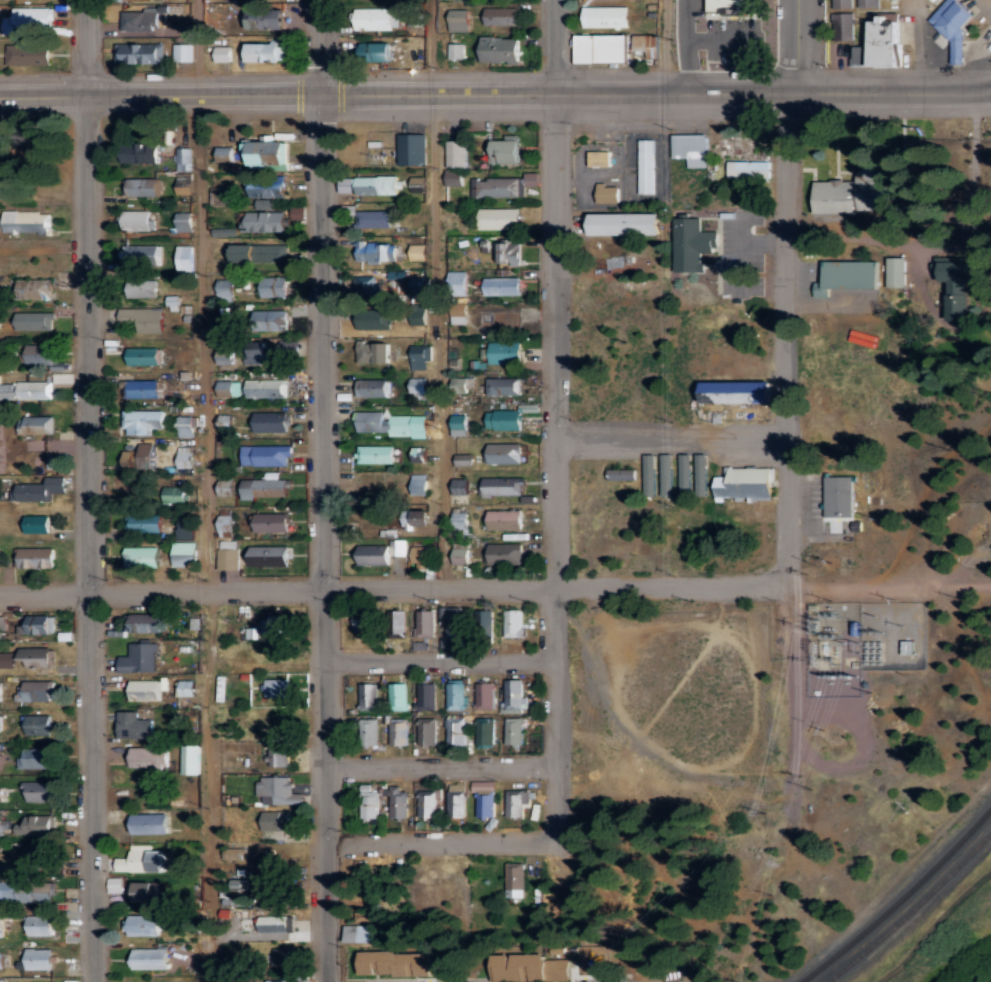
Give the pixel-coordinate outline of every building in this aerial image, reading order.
[(759,13),(759,0),(710,0),(710,14),(759,13)] [(878,0),(832,0),(832,8),(878,7),(878,0)] [(958,0),(947,0),(929,19),(952,40),(975,16),(958,0)] [(155,6),(121,5),(120,32),(155,33),(155,6)] [(55,7),(12,7),(12,16),(2,16),(2,35),(17,35),(17,29),(68,29),(68,20),(55,20),(55,7)] [(485,25),(519,24),(518,7),(484,8),(485,25)] [(630,7),(584,7),(584,27),(630,28),(630,7)] [(400,29),(399,9),(356,10),(357,30),(400,29)] [(249,31),(287,30),(286,10),(249,11),(249,31)] [(468,32),(469,10),(449,10),(449,31),(468,32)] [(217,26),(230,25),(229,12),(216,12),(217,26)] [(659,35),(634,35),(634,52),(646,52),(646,59),(659,58),(659,35)] [(952,64),(964,64),(964,35),(951,35),(952,64)] [(519,63),(520,38),(482,37),(482,62),(519,63)] [(115,65),(164,64),(163,43),(115,44),(115,65)] [(243,43),(243,63),(280,62),(280,43),(243,43)] [(356,43),(355,61),(393,62),(393,44),(356,43)] [(6,66),(52,65),(51,44),(6,45),(6,66)] [(174,63),(193,62),(193,44),(173,45),(174,63)] [(464,44),(449,44),(449,59),(464,59),(464,44)] [(215,62),(232,62),(231,46),(215,47),(215,62)] [(683,167),(703,167),(702,133),(667,134),(668,158),(683,157),(683,167)] [(274,134),(259,134),(259,142),(243,141),(243,157),(249,157),(249,165),(289,166),(289,141),(273,140),(274,134)] [(399,164),(427,164),(426,134),(398,135),(399,164)] [(522,162),(521,134),(504,134),(504,139),(487,140),(488,163),(522,162)] [(467,166),(466,139),(446,140),(446,167),(467,166)] [(651,193),(652,139),(635,139),(634,193),(651,193)] [(160,143),(122,143),(122,163),(161,162),(160,143)] [(190,147),(175,146),(174,170),(190,170),(190,147)] [(232,162),(233,147),(214,146),(214,161),(232,162)] [(584,166),(605,165),(605,150),(584,150),(584,166)] [(765,180),(766,161),(724,159),(723,178),(765,180)] [(463,171),(447,171),(446,185),(462,185),(463,171)] [(523,177),(471,178),(471,197),(524,196),(524,186),(538,186),(538,172),(523,172),(523,177)] [(192,193),(191,173),(176,173),(177,194),(192,193)] [(808,211),(873,211),(873,194),(864,194),(864,175),(852,175),(852,180),(808,180),(808,211)] [(341,192),(356,191),(356,194),(399,194),(398,176),(341,177),(341,192)] [(122,196),(161,195),(161,177),(122,178),(122,196)] [(287,197),(287,179),(248,179),(248,197),(287,197)] [(613,202),(613,186),(602,186),(602,182),(591,182),(592,202),(613,202)] [(213,205),(232,205),(232,187),(213,188),(213,205)] [(305,207),(291,207),(292,219),(305,219),(305,207)] [(478,208),(479,229),(521,228),(520,207),(478,208)] [(121,210),(121,231),(151,230),(150,210),(121,210)] [(392,226),(391,210),(356,210),(357,227),(392,226)] [(241,231),(287,231),(288,212),(241,211),(241,231)] [(192,231),(192,212),(177,212),(176,231),(192,231)] [(652,234),(651,212),(581,213),(581,234),(652,234)] [(669,215),(670,271),(699,271),(698,250),(713,250),(713,231),(696,231),(696,217),(685,217),(685,215),(669,215)] [(212,228),(212,236),(236,235),(236,227),(212,228)] [(368,261),(393,261),(393,242),(368,242),(368,261)] [(227,243),(226,261),(285,262),(285,245),(227,243)] [(121,265),(159,265),(159,245),(121,245),(121,265)] [(176,271),(193,271),(192,245),(176,245),(176,271)] [(883,287),(902,287),(901,257),(882,257),(883,287)] [(824,287),(871,288),(871,261),(816,260),(816,283),(809,282),(809,296),(824,297),(824,287)] [(469,288),(468,270),(450,271),(451,288),(469,288)] [(261,296),(286,297),(287,277),(262,276),(261,296)] [(381,283),(375,283),(375,276),(357,276),(357,295),(381,295),(381,283)] [(484,277),(484,295),(521,294),(521,276),(484,277)] [(53,298),(52,278),(20,280),(21,299),(53,298)] [(136,298),(157,297),(156,278),(135,279),(136,298)] [(217,298),(232,298),(232,279),(218,279),(217,298)] [(964,288),(942,287),(942,307),(948,307),(948,318),(963,318),(964,288)] [(163,308),(120,307),(119,323),(134,323),(134,331),(163,332),(163,308)] [(477,309),(478,333),(488,332),(487,328),(521,327),(521,322),(535,321),(535,308),(477,309)] [(256,330),(287,330),(286,309),(255,310),(256,330)] [(391,329),(391,310),(358,309),(358,328),(391,329)] [(16,330),(53,330),(54,312),(16,311),(16,330)] [(218,364),(233,363),(232,341),(217,341),(218,364)] [(391,362),(391,345),(385,345),(385,341),(357,341),(357,362),(391,362)] [(489,363),(522,363),(521,341),(488,342),(489,363)] [(55,344),(26,344),(25,363),(54,364),(55,344)] [(247,364),(286,364),(286,345),(247,344),(247,364)] [(432,344),(412,344),(411,369),(426,369),(426,359),(432,360),(432,344)] [(159,364),(159,347),(128,347),(128,365),(159,364)] [(521,376),(486,377),(486,395),(521,394),(521,376)] [(428,377),(408,377),(408,394),(429,394),(428,377)] [(474,387),(474,377),(454,377),(454,386),(474,387)] [(160,396),(159,379),(125,380),(126,397),(160,396)] [(286,379),(245,379),(245,397),(286,397),(286,379)] [(390,396),(390,379),(356,379),(356,396),(390,396)] [(218,396),(239,395),(238,380),(218,380),(218,396)] [(51,398),(51,381),(0,381),(0,399),(51,398)] [(762,382),(693,381),(692,402),(762,403),(762,382)] [(487,429),(522,430),(522,410),(487,409),(487,429)] [(165,410),(125,410),(125,431),(164,431),(165,410)] [(427,414),(386,415),(386,410),(356,411),(356,432),(388,431),(388,437),(427,436),(427,414)] [(288,432),(287,412),(254,412),(254,432),(288,432)] [(467,435),(468,414),(452,414),(452,435),(467,435)] [(53,416),(20,415),(20,433),(53,433),(53,416)] [(194,416),(178,415),(178,436),(193,436),(194,416)] [(177,470),(193,470),(194,439),(178,438),(177,470)] [(488,443),(487,454),(484,454),(484,462),(522,463),(522,443),(488,443)] [(242,465),(287,465),(287,456),(293,456),(293,445),(242,444),(242,465)] [(394,463),(394,445),(357,446),(357,463),(394,463)] [(125,470),(157,469),(156,451),(125,452),(125,470)] [(454,453),(455,466),(473,465),(473,453),(454,453)] [(703,495),(702,454),(691,454),(692,495),(703,495)] [(771,467),(721,467),(721,475),(710,475),(710,499),(766,499),(766,484),(771,484),(771,467)] [(630,469),(603,468),(602,478),(630,479),(630,469)] [(289,496),(289,478),(276,479),(276,472),(259,472),(259,478),(241,478),(241,497),(289,496)] [(412,473),(413,495),(428,494),(427,473),(412,473)] [(49,500),(49,493),(65,492),(65,476),(46,476),(46,484),(12,484),(12,501),(49,500)] [(820,517),(848,517),(848,476),(820,476),(820,517)] [(522,495),(521,485),(526,485),(526,477),(482,478),(482,495),(522,495)] [(233,479),(219,480),(220,495),(234,495),(233,479)] [(469,495),(469,479),(454,479),(454,495),(469,495)] [(165,487),(165,503),(185,502),(184,486),(165,487)] [(404,509),(404,525),(431,526),(431,509),(404,509)] [(523,529),(523,509),(489,510),(490,530),(523,529)] [(452,534),(469,534),(469,511),(452,511),(452,534)] [(255,532),(290,531),(289,512),(254,513),(255,532)] [(160,532),(161,515),(125,514),(125,531),(160,532)] [(234,536),(233,514),(218,515),(218,537),(234,536)] [(25,516),(26,533),(50,532),(49,515),(25,516)] [(193,538),(194,516),(179,515),(178,537),(193,538)] [(359,545),(360,565),(391,564),(390,555),(405,555),(405,539),(389,539),(389,544),(359,545)] [(218,570),(238,570),(239,540),(218,540),(218,570)] [(197,541),(172,542),(173,567),(197,566),(197,541)] [(484,552),(484,563),(508,564),(509,562),(523,562),(523,544),(490,543),(489,552),(484,552)] [(290,565),(289,545),(250,546),(251,566),(290,565)] [(415,568),(428,568),(427,546),(414,547),(415,568)] [(454,564),(470,563),(469,546),(453,547),(454,564)] [(55,568),(55,547),(15,548),(16,569),(55,568)] [(125,567),(159,567),(159,547),(125,547),(125,567)] [(446,620),(447,637),(442,637),(443,647),(452,647),(451,637),(465,637),(465,607),(439,607),(439,621),(446,620)] [(522,610),(504,609),(504,636),(527,637),(527,627),(522,627),(522,610)] [(435,637),(434,610),(415,610),(416,650),(427,649),(427,640),(417,641),(417,638),(435,637)] [(492,610),(476,610),(476,634),(493,634),(492,610)] [(54,633),(54,614),(28,615),(28,634),(54,633)] [(162,633),(163,614),(127,614),(126,632),(162,633)] [(355,615),(355,638),(377,637),(376,614),(355,615)] [(286,633),(286,616),(261,616),(261,633),(286,633)] [(119,656),(120,672),(156,671),(156,641),(129,642),(129,656),(119,656)] [(51,647),(22,648),(22,667),(52,666),(51,647)] [(14,667),(14,652),(0,652),(0,667),(14,667)] [(265,697),(291,696),(290,678),(264,679),(265,697)] [(523,679),(504,680),(505,712),(528,711),(528,697),(523,697),(523,679)] [(131,680),(131,700),(162,700),(162,690),(167,690),(167,680),(131,680)] [(176,696),(196,696),(196,680),(175,681),(176,696)] [(51,701),(51,691),(55,691),(55,681),(16,682),(16,701),(51,701)] [(494,710),(494,682),(476,682),(475,709),(494,710)] [(377,683),(360,683),(359,707),(377,707),(377,683)] [(407,709),(406,683),(389,684),(390,710),(407,709)] [(435,710),(435,683),(417,683),(417,710),(435,710)] [(465,709),(465,683),(446,683),(446,710),(465,709)] [(138,711),(119,711),(119,737),(153,738),(153,718),(137,718),(138,711)] [(28,735),(52,735),(52,715),(21,715),(20,724),(28,724),(28,735)] [(407,745),(407,717),(388,718),(389,746),(407,745)] [(447,746),(465,746),(464,717),(446,718),(447,746)] [(360,719),(361,745),(378,744),(377,718),(360,719)] [(435,718),(417,719),(418,745),(435,745),(435,718)] [(493,719),(476,720),(476,745),(494,745),(493,719)] [(181,745),(181,774),(199,774),(200,746),(181,745)] [(288,746),(269,745),(269,766),(288,767),(288,746)] [(155,772),(167,772),(167,748),(131,747),(131,766),(155,767),(155,772)] [(52,768),(52,748),(18,748),(18,769),(52,768)] [(291,777),(255,777),(255,797),(261,797),(261,804),(303,804),(303,793),(291,793),(291,777)] [(495,817),(494,780),(474,780),(475,817),(495,817)] [(24,801),(52,801),(52,781),(25,781),(24,801)] [(466,817),(465,783),(447,784),(448,817),(466,817)] [(372,792),(372,784),(361,784),(362,823),(379,823),(378,791),(372,792)] [(390,787),(391,818),(408,818),(408,786),(390,787)] [(539,802),(539,790),(506,791),(506,818),(518,818),(518,807),(531,807),(531,802),(539,802)] [(419,818),(437,817),(436,794),(418,795),(419,818)] [(289,830),(288,811),(261,812),(262,831),(289,830)] [(168,834),(167,813),(128,814),(128,834),(168,834)] [(53,833),(53,815),(26,816),(26,824),(8,824),(8,819),(0,819),(0,835),(53,833)] [(115,858),(115,871),(165,872),(165,850),(149,850),(149,845),(128,844),(128,858),(115,858)] [(53,848),(28,848),(27,869),(52,869),(53,848)] [(241,849),(224,850),(225,861),(242,860),(241,849)] [(525,898),(524,862),(507,863),(508,898),(525,898)] [(121,877),(107,878),(107,892),(121,892),(121,877)] [(262,879),(262,902),(284,902),(285,880),(262,879)] [(164,902),(164,893),(159,893),(159,882),(133,881),(133,902),(164,902)] [(53,883),(0,882),(0,900),(53,901),(53,883)] [(159,915),(124,914),(124,935),(159,935),(159,915)] [(54,936),(54,916),(29,915),(29,935),(54,936)] [(289,931),(289,915),(258,916),(259,932),(289,931)] [(360,942),(378,942),(377,925),(359,926),(360,942)] [(25,969),(53,969),(53,949),(25,948),(25,969)] [(168,969),(168,948),(131,948),(131,969),(168,969)] [(295,948),(275,948),(275,966),(294,966),(295,948)] [(361,951),(362,976),(434,975),(434,953),(397,954),(397,951),(361,951)] [(571,979),(570,958),(547,959),(547,954),(514,955),(515,980),(531,980),(571,979)] [(507,980),(507,967),(499,966),(499,958),(495,958),(494,980),(507,980)]
